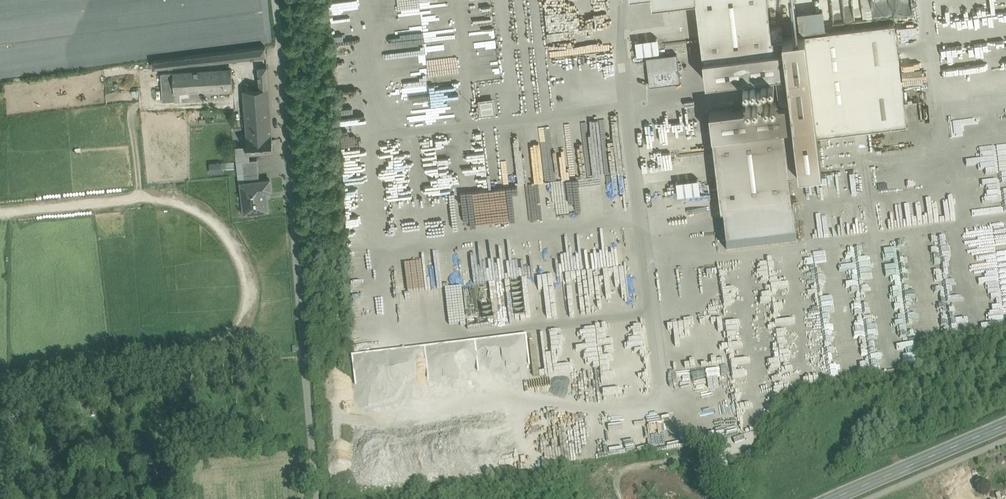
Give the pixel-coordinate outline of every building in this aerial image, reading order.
[(703,57),(784,47),(782,36),(783,35),(781,24),(770,25),(767,0),(696,0),(703,57)] [(894,22),(805,33),(817,134),(906,123),(894,22)] [(783,35),(782,36),(784,47),(787,71),(790,100),(793,124),(799,170),(821,167),(817,134),(805,33),(783,35)] [(633,53),(657,52),(656,37),(632,39),(633,53)] [(265,46),(216,52),(216,61),(266,56),(265,46)] [(784,47),(703,57),(706,81),(775,72),(787,71),(784,47)] [(216,52),(188,56),(189,63),(216,61),(216,52)] [(644,55),(646,81),(650,81),(649,70),(675,68),(674,53),(644,55)] [(188,56),(152,60),(153,68),(189,63),(188,56)] [(267,66),(258,66),(260,88),(268,87),(267,66)] [(231,68),(215,69),(216,88),(197,89),(197,92),(233,90),(231,68)] [(215,69),(173,72),(174,91),(197,89),(216,88),(215,69)] [(787,71),(775,72),(779,101),(790,100),(787,71)] [(173,72),(161,73),(162,100),(175,100),(174,91),(173,72)] [(260,88),(243,89),(246,127),(271,125),(268,87),(260,88)] [(197,89),(174,91),(175,100),(197,98),(197,92),(197,89)] [(779,101),(709,110),(712,134),(793,124),(790,100),(779,101)] [(793,124),(712,134),(727,250),(797,242),(788,172),(799,170),(793,124)] [(271,125),(246,127),(247,145),(237,146),(237,158),(249,158),(248,153),(273,151),(271,125)] [(257,159),(243,160),(245,174),(259,173),(257,159)] [(221,162),(210,163),(210,172),(221,171),(221,162)] [(259,173),(245,174),(246,181),(259,179),(259,173)] [(259,179),(246,181),(247,191),(242,192),(249,211),(268,209),(266,190),(271,189),(270,178),(259,179)] [(545,362),(546,360),(508,357),(508,354),(487,353),(482,356),(480,379),(488,380),(492,377),(499,377),(500,370),(507,365),(510,365),(509,375),(506,377),(510,377),(511,367),(521,368),(520,379),(529,374),(529,370),(534,371),(538,368),(545,369),(547,371),(550,369),(551,362),(545,362)] [(637,421),(610,426),(614,451),(631,448),(629,437),(621,439),(620,433),(632,431),(631,425),(638,424),(637,421)] [(692,443),(733,436),(732,430),(737,430),(736,423),(690,431),(692,443)] [(745,435),(735,438),(737,443),(747,440),(745,435)]
